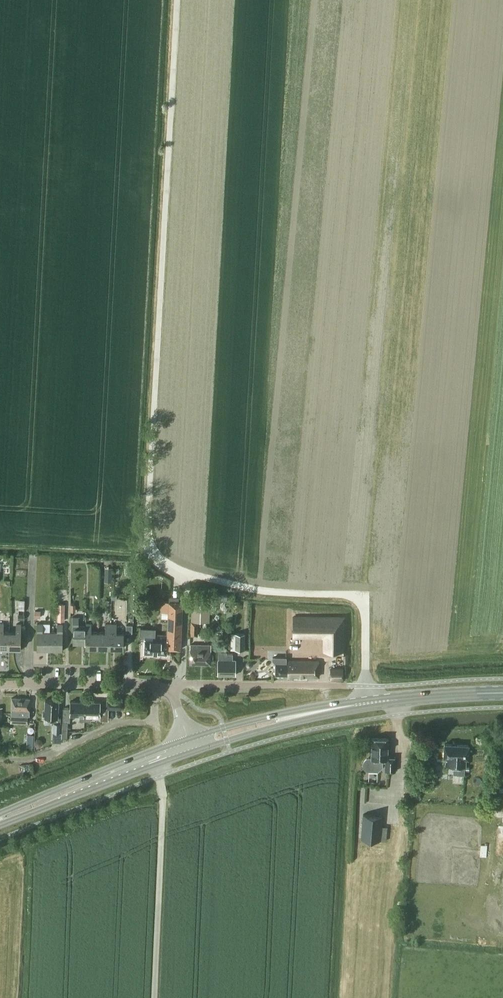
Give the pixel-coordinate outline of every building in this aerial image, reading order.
[(191,602),(190,635),(198,635),(198,621),(210,621),(210,611),(216,611),(216,610),(216,601),(217,601),(217,594),(192,594),(191,602)] [(181,601),(178,601),(169,601),(167,634),(145,633),(145,637),(144,637),(144,651),(167,653),(167,648),(181,648),(183,604),(181,601)] [(322,650),(345,650),(345,615),(293,614),(292,637),(322,637),(322,650)] [(73,643),(85,644),(86,644),(86,625),(79,625),(79,616),(73,616),(73,643)] [(86,622),(86,625),(86,644),(85,644),(85,646),(98,647),(98,631),(91,631),(92,623),(86,622)] [(9,649),(10,631),(3,631),(3,623),(0,623),(0,649),(9,649)] [(16,631),(10,631),(9,649),(20,649),(21,623),(16,623),(16,631)] [(37,650),(50,650),(50,631),(43,631),(43,623),(37,623),(37,650)] [(57,631),(50,631),(50,650),(62,650),(63,623),(57,623),(57,631)] [(98,647),(111,647),(111,623),(105,623),(105,631),(98,631),(98,647)] [(117,623),(111,623),(111,647),(123,647),(124,632),(117,631),(117,623)] [(245,632),(235,632),(235,649),(245,649),(245,632)] [(211,662),(211,644),(190,644),(190,647),(190,662),(211,662)] [(235,659),(233,659),(233,653),(227,653),(227,651),(218,651),(218,675),(235,675),(235,659)] [(319,660),(287,660),(287,656),(272,656),(272,659),(275,663),(275,675),(287,675),(287,677),(293,677),(293,676),(319,676),(319,660)] [(330,680),(343,680),(343,667),(330,667),(330,680)] [(122,708),(122,697),(107,696),(107,697),(107,705),(107,707),(122,708)] [(29,715),(30,698),(12,697),(11,708),(11,721),(27,722),(28,714),(29,715)] [(61,716),(58,716),(59,699),(45,698),(45,709),(43,709),(43,713),(44,714),(44,716),(52,717),(52,722),(53,722),(53,731),(60,732),(61,722),(61,716)] [(70,700),(70,707),(63,707),(62,737),(68,737),(68,721),(70,721),(70,714),(80,714),(80,720),(85,720),(85,701),(70,700)] [(85,701),(85,720),(91,720),(91,714),(100,714),(100,701),(85,701)] [(62,732),(53,731),(52,744),(61,744),(62,732)] [(372,737),(371,756),(371,758),(369,758),(366,758),(364,760),(363,762),(363,765),(364,767),(366,769),(368,770),(371,770),(378,770),(382,766),(382,758),(386,759),(385,771),(395,771),(396,757),(388,757),(388,738),(372,737)] [(43,741),(40,738),(37,738),(34,740),(34,744),(37,746),(40,746),(42,744),(43,741)] [(468,758),(469,745),(444,743),(443,756),(446,756),(445,764),(453,764),(453,773),(464,774),(465,765),(466,758),(468,758)] [(382,815),(363,814),(361,838),(386,840),(387,826),(382,826),(382,815)]
